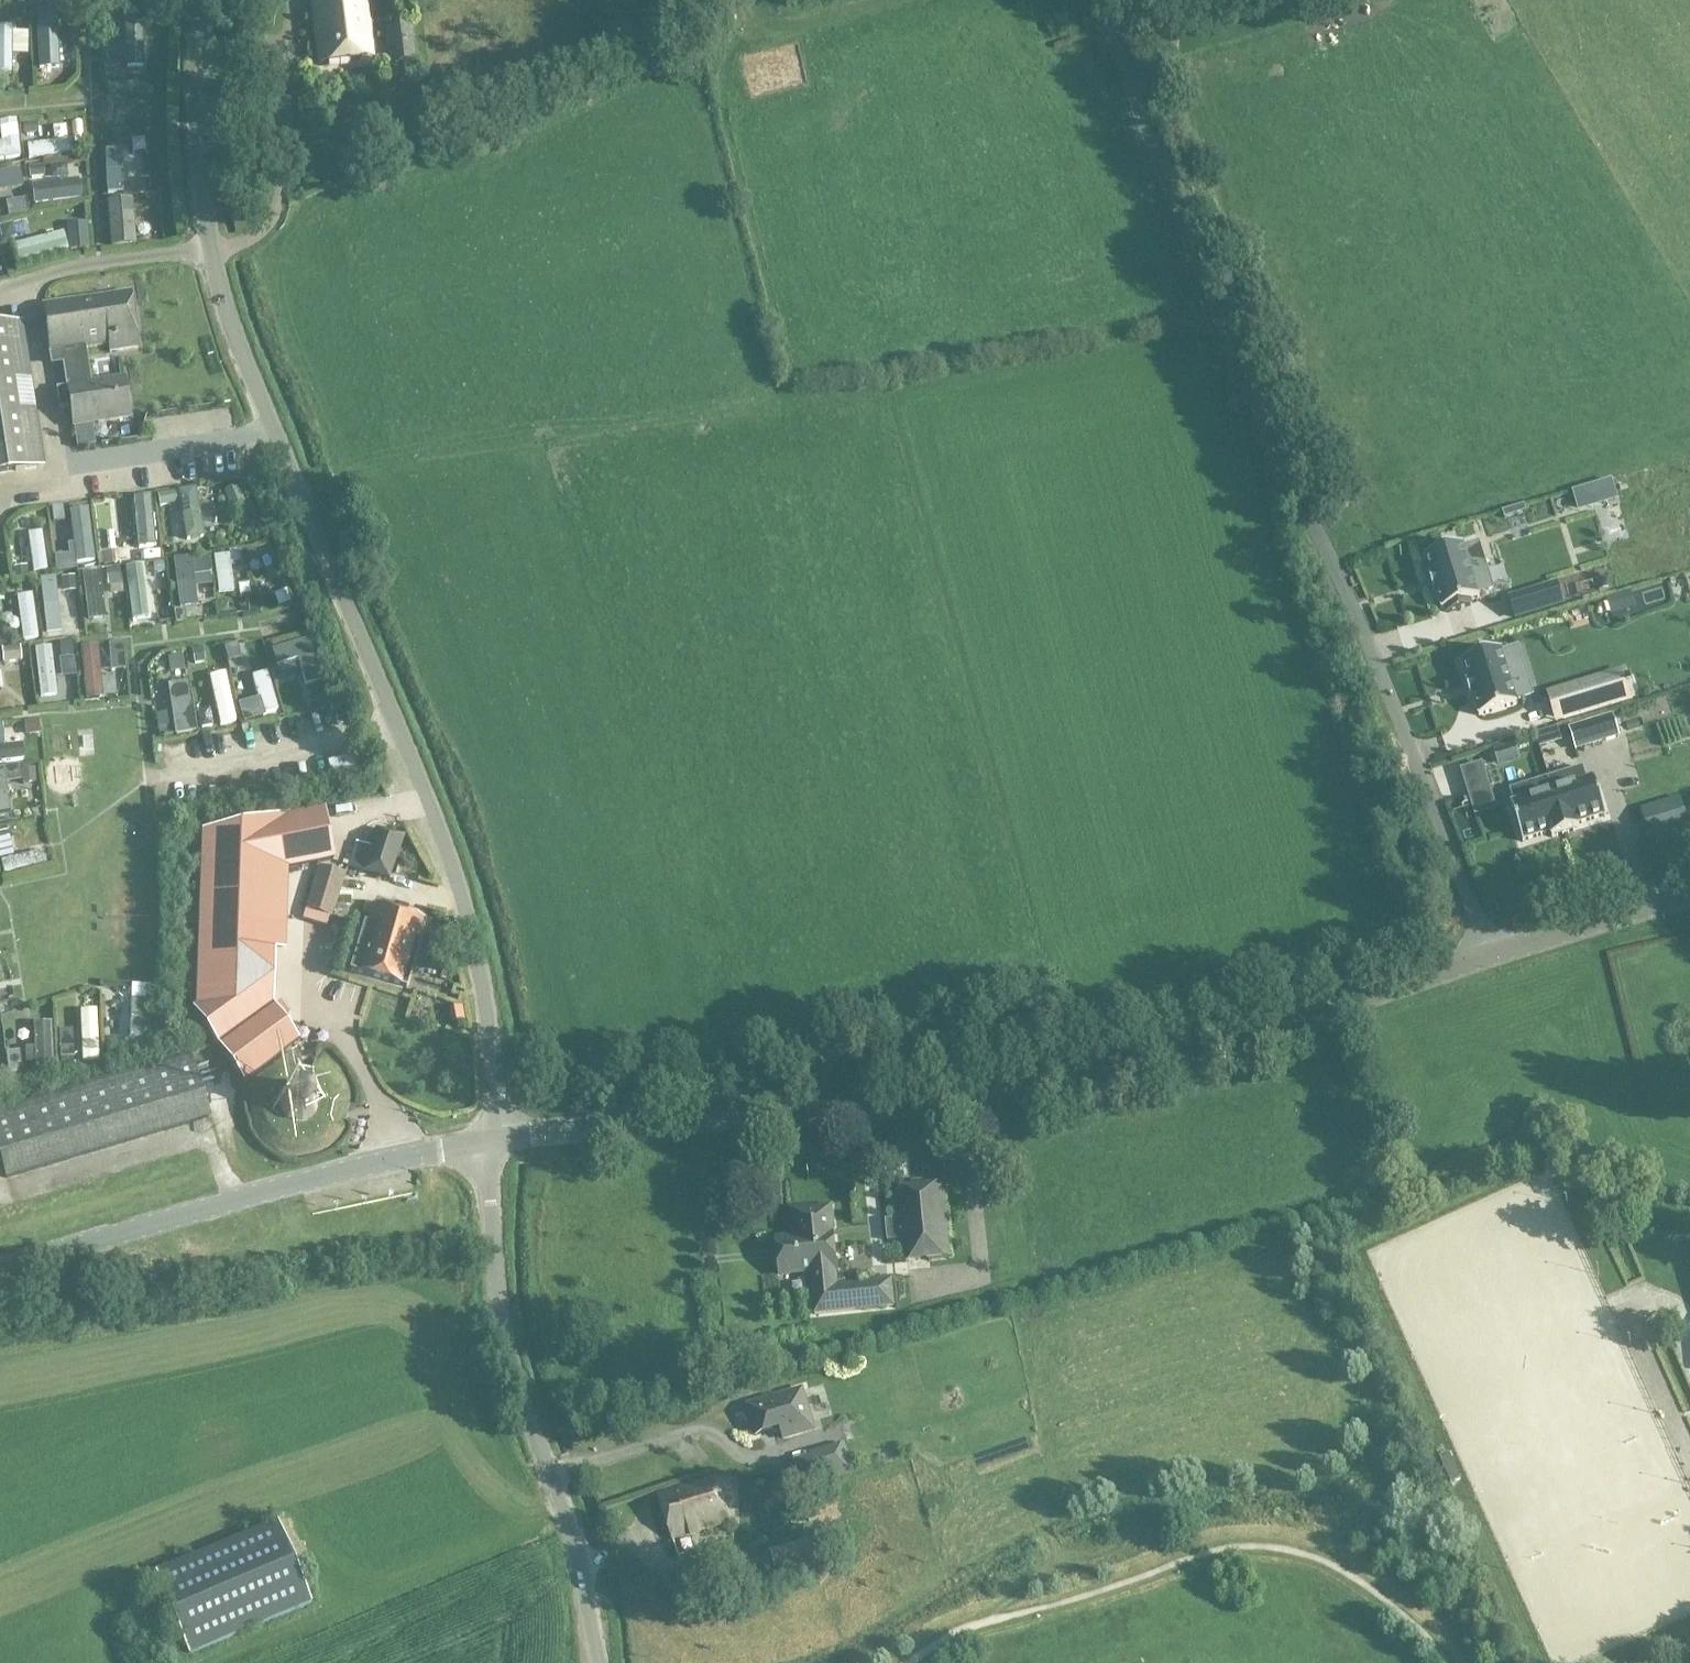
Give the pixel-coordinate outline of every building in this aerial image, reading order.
[(363,0),(310,0),(319,66),(371,60),(363,0)] [(59,15),(37,15),(38,68),(60,68),(59,15)] [(126,22),(126,69),(142,69),(142,22),(126,22)] [(0,28),(0,73),(11,73),(11,28),(0,28)] [(389,67),(394,67),(413,64),(409,32),(385,35),(389,67)] [(131,73),(97,72),(97,88),(131,89),(131,73)] [(21,146),(66,141),(64,126),(19,131),(21,146)] [(119,176),(118,158),(131,157),(130,128),(112,129),(113,137),(97,138),(99,176),(119,176)] [(74,141),(27,146),(29,161),(75,155),(74,141)] [(0,171),(0,191),(21,187),(19,168),(0,171)] [(123,184),(142,181),(140,169),(121,172),(123,184)] [(79,182),(31,187),(33,207),(81,202),(79,182)] [(112,248),(137,246),(133,201),(108,205),(112,248)] [(89,248),(86,223),(66,225),(69,250),(89,248)] [(18,267),(68,254),(63,235),(13,248),(18,267)] [(46,306),(45,306),(52,355),(63,353),(65,371),(89,367),(87,350),(110,346),(111,354),(140,350),(131,294),(46,306)] [(18,415),(13,382),(32,379),(24,325),(0,329),(0,474),(45,467),(37,412),(18,415)] [(68,388),(55,390),(59,409),(61,409),(71,407),(74,426),(131,418),(125,380),(92,385),(89,367),(65,371),(68,388)] [(169,419),(151,424),(154,436),(173,431),(169,419)] [(204,537),(196,487),(178,490),(186,540),(204,537)] [(155,547),(151,497),(134,499),(139,548),(155,547)] [(59,557),(72,555),(65,507),(52,509),(59,557)] [(41,531),(28,533),(33,572),(47,570),(41,531)] [(96,551),(109,550),(108,535),(94,536),(96,551)] [(1442,608),(1442,609),(1446,608),(1448,612),(1471,605),(1470,601),(1480,597),(1479,596),(1478,593),(1493,589),(1486,565),(1471,570),(1463,546),(1464,545),(1463,544),(1425,556),(1426,557),(1432,576),(1429,577),(1433,589),(1436,588),(1442,608)] [(234,592),(229,554),(214,556),(219,594),(234,592)] [(261,554),(248,559),(260,587),(272,582),(261,554)] [(76,556),(76,569),(113,567),(112,555),(76,556)] [(197,596),(193,559),(178,561),(182,598),(197,596)] [(126,567),(133,614),(151,611),(144,564),(126,567)] [(46,634),(61,632),(55,577),(40,578),(46,634)] [(100,612),(97,583),(84,584),(87,614),(100,612)] [(1557,584),(1533,592),(1510,599),(1516,618),(1539,611),(1563,604),(1557,584)] [(16,596),(22,640),(38,638),(32,594),(16,596)] [(277,665),(299,660),(305,684),(320,680),(309,639),(273,649),(277,665)] [(48,646),(34,648),(38,687),(53,686),(48,646)] [(1470,694),(1473,693),(1479,714),(1479,716),(1518,704),(1518,703),(1517,703),(1517,700),(1531,696),(1521,663),(1507,668),(1501,650),(1502,650),(1501,649),(1462,661),(1463,662),(1470,683),(1466,684),(1470,694)] [(110,684),(109,669),(76,672),(78,687),(110,684)] [(263,677),(239,678),(239,705),(264,704),(263,677)] [(1553,697),(1560,722),(1613,706),(1605,680),(1553,697)] [(163,695),(164,719),(186,718),(185,694),(163,695)] [(1570,728),(1577,749),(1619,736),(1612,715),(1570,728)] [(71,723),(72,738),(85,738),(84,722),(71,723)] [(1515,746),(1495,752),(1499,765),(1519,758),(1515,746)] [(11,816),(3,768),(0,769),(0,818),(11,816)] [(1606,816),(1594,778),(1593,778),(1593,779),(1587,781),(1583,768),(1549,778),(1566,833),(1579,829),(1578,824),(1605,816),(1606,816)] [(1551,833),(1552,837),(1566,833),(1549,778),(1522,787),(1526,800),(1513,804),(1512,803),(1511,804),(1523,842),(1524,841),(1551,833)] [(1491,790),(1469,797),(1475,815),(1497,809),(1491,790)] [(1652,841),(1689,829),(1679,798),(1642,810),(1652,841)] [(196,1002),(192,1005),(243,1079),(289,1047),(299,1040),(249,968),(277,951),(279,870),(334,859),(324,808),(201,833),(196,1002)] [(347,868),(388,880),(401,837),(373,829),(368,847),(354,843),(347,868)] [(44,851),(0,861),(3,874),(47,864),(44,851)] [(319,867),(306,909),(330,916),(342,874),(319,867)] [(279,906),(292,909),(302,873),(289,869),(279,906)] [(365,922),(361,937),(351,970),(408,986),(427,920),(373,904),(368,923),(365,922)] [(444,961),(451,940),(433,934),(426,956),(444,961)] [(144,1047),(146,1000),(131,999),(129,1046),(144,1047)] [(51,1023),(33,1024),(35,1070),(54,1069),(51,1023)] [(95,1029),(58,1033),(60,1046),(97,1043),(95,1029)] [(0,1111),(0,1151),(8,1178),(210,1117),(191,1053),(0,1111)] [(303,1120),(315,1112),(318,1099),(310,1087),(296,1085),(285,1092),(282,1106),(290,1117),(303,1120)] [(949,1255),(942,1184),(899,1188),(906,1259),(949,1255)] [(837,1286),(835,1269),(831,1225),(832,1225),(830,1207),(793,1211),(796,1237),(778,1239),(781,1274),(810,1271),(814,1314),(893,1306),(891,1281),(837,1286)] [(746,1406),(755,1436),(779,1428),(782,1439),(804,1432),(801,1419),(809,1417),(801,1389),(746,1406)] [(801,1488),(843,1475),(835,1450),(793,1463),(801,1488)] [(729,1522),(715,1478),(658,1496),(672,1540),(729,1522)] [(189,1655),(311,1604),(277,1523),(155,1574),(189,1655)] [(813,1556),(810,1542),(771,1551),(774,1566),(813,1556)]
